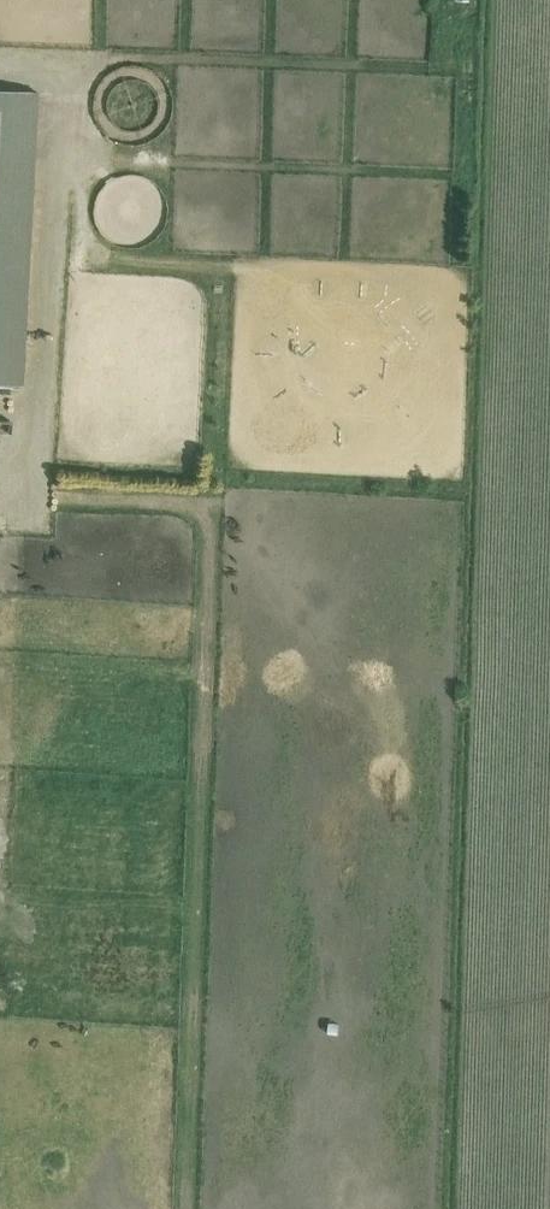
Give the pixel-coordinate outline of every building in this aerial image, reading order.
[(0,92),(0,381),(21,382),(36,94),(0,92)]
